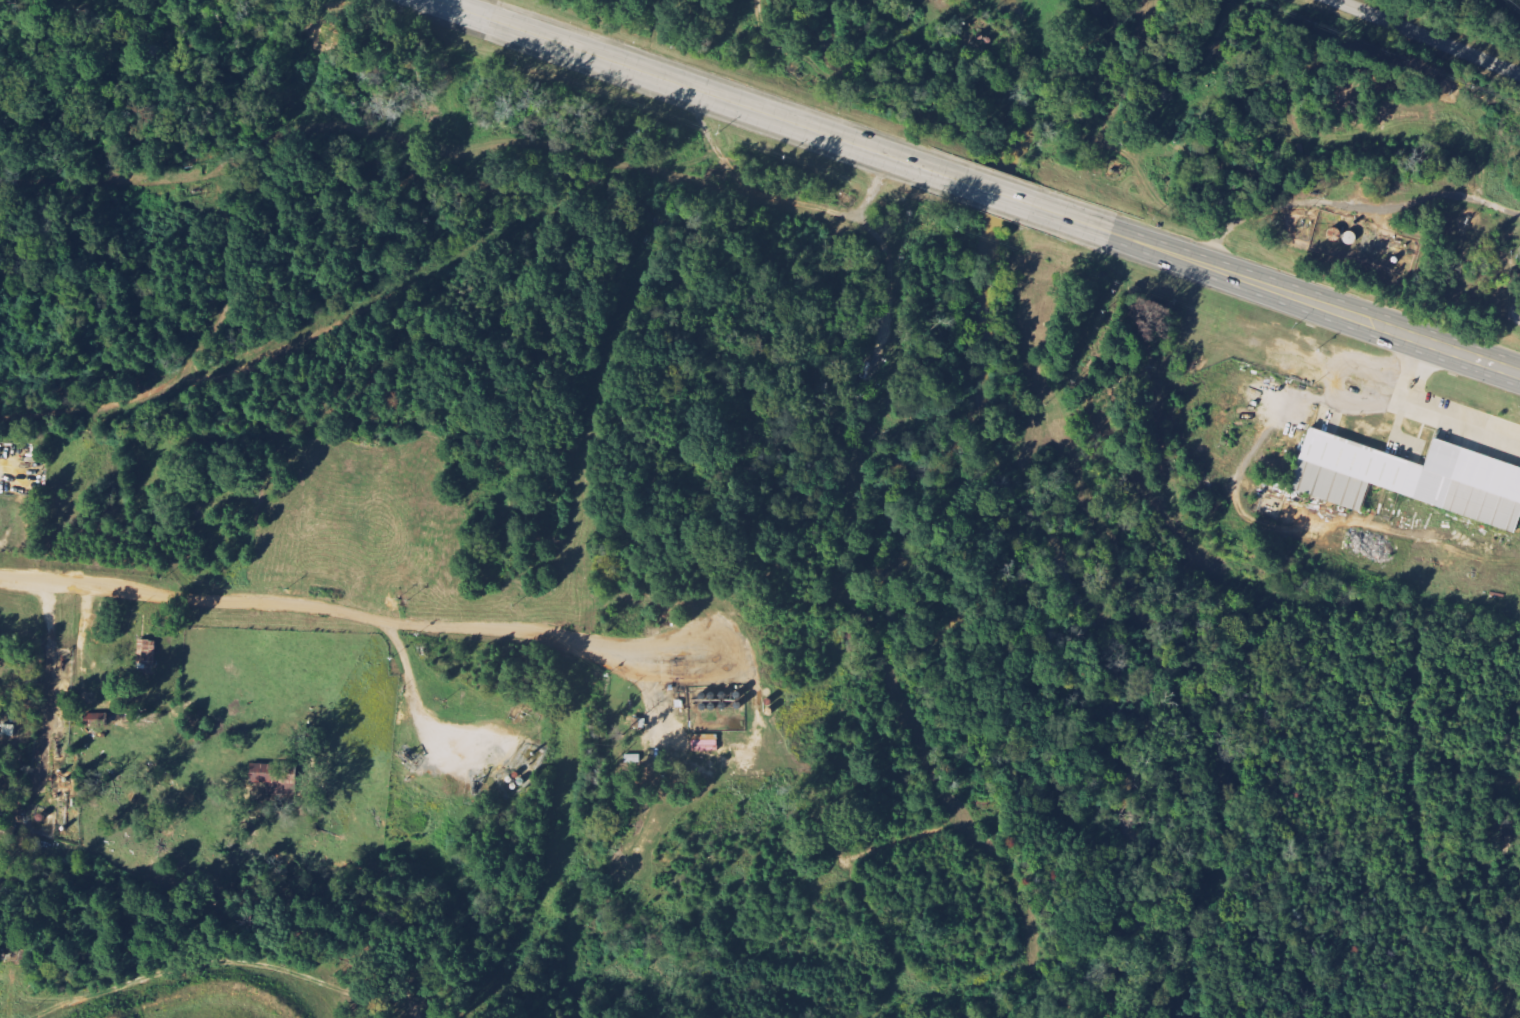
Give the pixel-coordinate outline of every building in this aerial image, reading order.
[(1437,416),(1424,462),(1307,429),(1290,490),(1366,512),(1369,501),(1381,504),(1384,492),(1518,531),(1519,524),(1519,440),(1437,416)] [(139,664),(156,665),(157,641),(140,640),(139,664)] [(107,729),(107,714),(85,714),(85,729),(107,729)] [(3,736),(15,737),(16,726),(5,725),(3,736)] [(252,763),(251,784),(269,784),(269,795),(298,796),(299,765),(252,763)]
